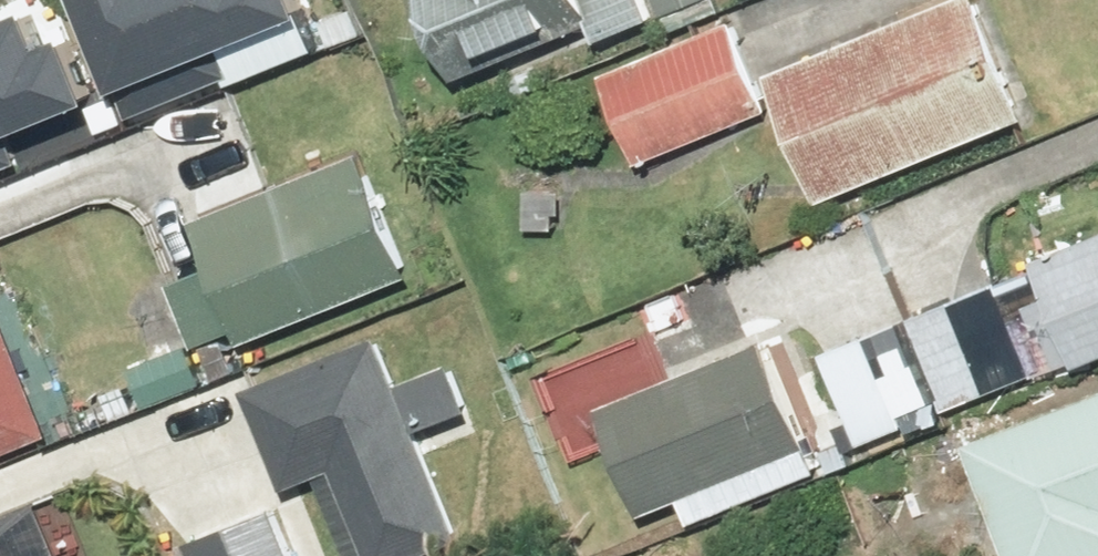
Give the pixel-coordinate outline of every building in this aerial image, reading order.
[(53,1),(98,107),(285,27),(273,0),(55,0),(53,1)] [(635,0),(398,0),(439,91),(575,30),(582,47),(644,20),(635,0)] [(650,24),(704,4),(702,0),(641,0),(650,24)] [(965,0),(956,0),(754,83),(807,211),(1017,124),(965,0)] [(73,107),(46,46),(19,57),(3,20),(0,21),(0,140),(73,107)] [(754,112),(716,29),(586,89),(624,172),(754,112)] [(372,174),(363,151),(209,214),(232,270),(183,290),(205,343),(256,322),(262,337),(433,266),(392,166),(372,174)] [(1021,268),(1062,375),(1097,361),(1097,239),(1021,268)] [(0,269),(0,455),(65,428),(0,269)] [(388,315),(256,367),(302,481),(348,463),(385,555),(402,555),(473,528),(432,424),(484,403),(465,357),(413,377),(388,315)] [(787,347),(755,359),(752,350),(671,381),(653,331),(549,370),(584,461),(624,446),(649,512),(699,493),(707,514),(810,475),(799,446),(820,438),(787,347)] [(867,335),(813,357),(852,451),(906,428),(867,335)] [(955,453),(995,555),(1097,555),(1097,396),(955,453)] [(48,495),(0,515),(0,555),(73,555),(48,495)] [(283,506),(195,540),(202,555),(303,555),(283,506)]
